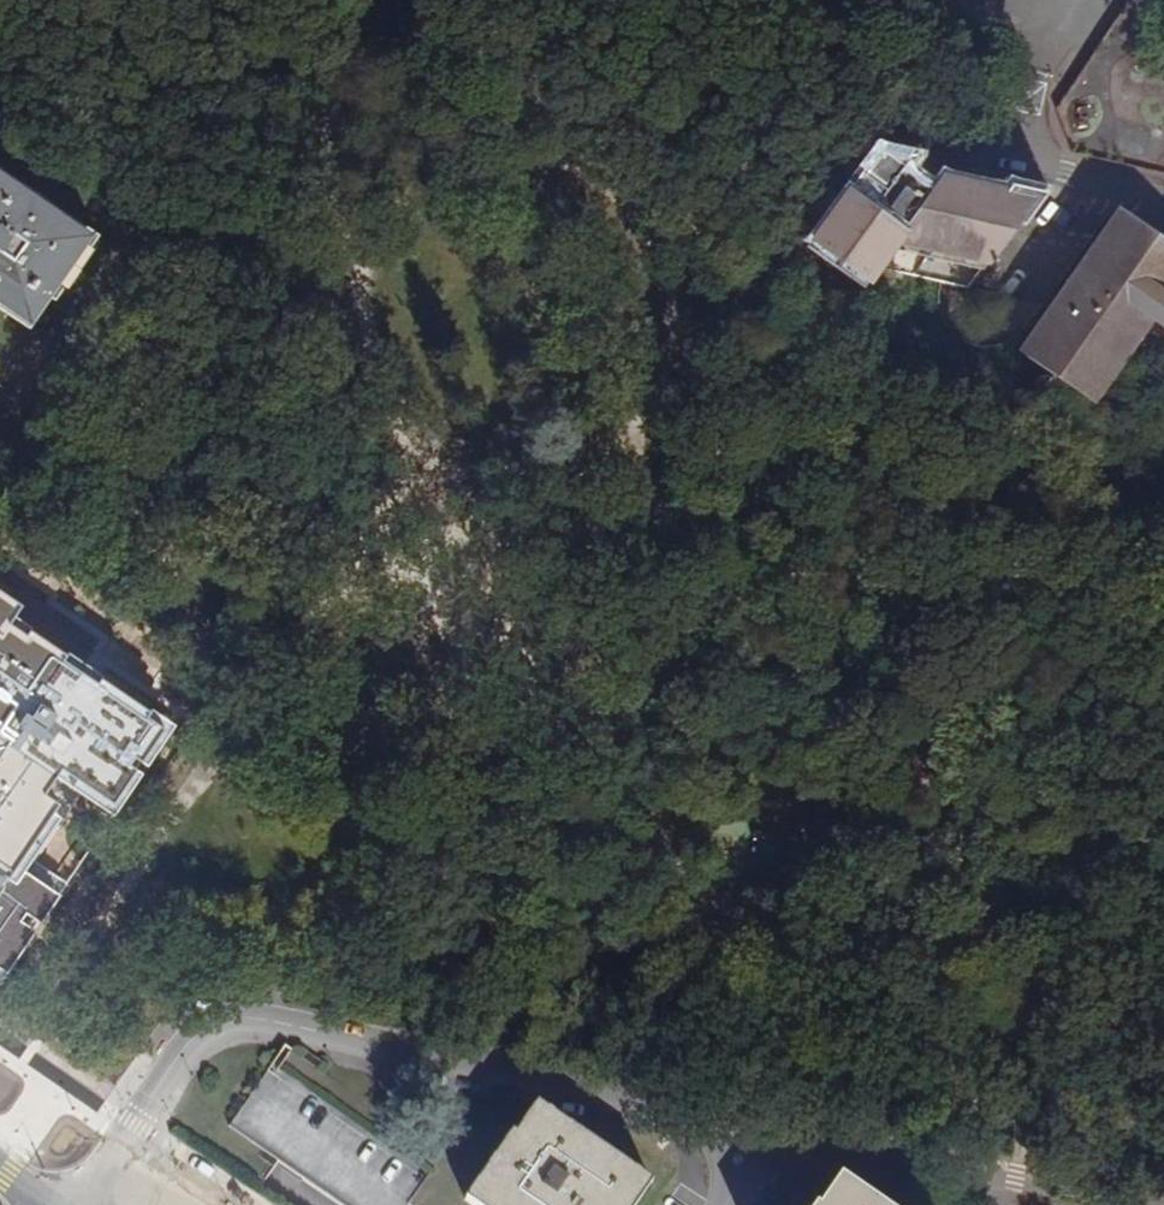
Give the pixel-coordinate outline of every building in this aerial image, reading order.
[(886,119),(873,116),(869,131),(882,135),(886,119)] [(910,165),(875,157),(816,235),(873,277),(901,239),(992,259),(1039,196),(945,174),(937,185),(910,165)] [(29,321),(50,291),(55,294),(65,279),(66,280),(77,261),(76,260),(96,227),(0,161),(0,301),(29,321)] [(1147,227),(1139,238),(1117,224),(1080,281),(1027,358),(1087,396),(1163,302),(1163,239),(1147,227)] [(14,852),(65,778),(85,749),(55,727),(97,667),(0,601),(0,873),(14,852)] [(84,791),(65,778),(14,852),(34,866),(84,791)] [(650,1181),(536,1103),(514,1135),(511,1133),(465,1200),(472,1204),(634,1204),(650,1181)] [(839,1179),(820,1204),(876,1204),(839,1179)]
